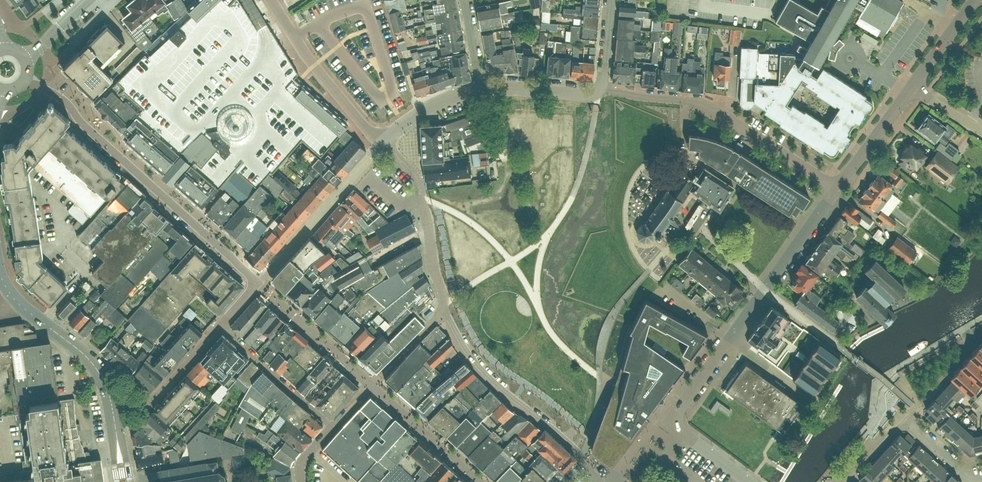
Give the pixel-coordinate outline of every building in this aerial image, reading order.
[(18,4),(26,16),(39,3),(38,1),(40,0),(24,0),(18,4)] [(122,76),(116,81),(110,88),(109,88),(94,104),(101,111),(101,114),(105,117),(108,118),(121,131),(128,137),(126,139),(125,139),(125,140),(162,173),(163,172),(180,153),(181,153),(188,147),(202,133),(217,147),(202,165),(201,166),(194,160),(174,183),(202,207),(219,187),(224,191),(207,212),(220,223),(221,224),(243,198),(245,200),(256,187),(256,188),(257,186),(270,172),(272,173),(290,152),(301,140),(320,156),(340,134),(347,126),(347,125),(294,78),(297,74),(298,74),(296,71),(266,23),(252,0),(197,0),(142,52),(144,54),(124,74),(122,76)] [(148,15),(135,0),(131,0),(129,2),(129,4),(128,5),(125,8),(127,12),(126,13),(127,15),(124,18),(130,26),(129,26),(131,28),(133,27),(137,33),(141,30),(140,28),(145,24),(141,20),(148,15)] [(148,15),(154,10),(157,14),(162,10),(164,12),(167,9),(174,20),(181,15),(187,10),(181,0),(173,0),(165,5),(163,3),(164,2),(163,0),(135,0),(148,15)] [(396,0),(389,0),(384,1),(385,3),(388,14),(400,10),(396,0)] [(456,0),(450,0),(437,3),(438,6),(423,9),(424,15),(457,9),(456,0)] [(479,18),(508,12),(507,7),(511,6),(510,0),(477,6),(479,18)] [(806,49),(796,44),(794,48),(803,54),(802,57),(813,63),(817,66),(850,7),(837,0),(828,0),(824,8),(819,6),(816,11),(796,0),(787,0),(775,21),(810,41),(806,49)] [(850,7),(859,12),(858,14),(885,30),(902,1),(901,0),(837,0),(850,7)] [(598,15),(598,4),(582,3),(581,10),(563,8),(563,13),(598,15)] [(635,5),(619,4),(618,15),(650,18),(650,14),(648,14),(648,12),(635,10),(635,5)] [(459,18),(457,9),(424,15),(425,21),(440,18),(441,22),(435,23),(441,22),(459,18)] [(406,29),(400,10),(388,14),(394,32),(406,29)] [(479,18),(481,29),(502,26),(506,25),(506,22),(514,21),(512,12),(508,12),(479,18)] [(550,12),(542,12),(541,22),(549,22),(550,12)] [(580,26),(597,27),(598,15),(563,13),(562,17),(581,19),(580,26)] [(438,33),(461,28),(459,18),(441,22),(435,23),(437,33),(438,33)] [(531,18),(531,29),(540,29),(540,18),(531,18)] [(617,28),(640,30),(640,24),(633,24),(633,20),(618,18),(617,28)] [(652,19),(651,30),(660,31),(660,19),(652,19)] [(124,41),(107,23),(106,24),(104,24),(102,27),(101,29),(92,38),(90,38),(87,41),(87,43),(86,44),(87,44),(84,47),(82,45),(81,45),(79,47),(79,49),(80,50),(74,57),(64,67),(69,73),(69,74),(93,98),(111,81),(97,68),(124,41)] [(597,27),(580,26),(580,27),(572,26),(570,40),(571,40),(579,41),(579,42),(588,43),(588,39),(596,39),(597,27)] [(463,38),(461,28),(438,33),(439,39),(439,43),(444,42),(463,38)] [(639,40),(639,35),(640,30),(617,28),(616,38),(634,39),(639,40)] [(741,30),(731,29),(729,44),(740,45),(741,30)] [(653,52),(658,52),(660,31),(651,30),(650,41),(654,41),(653,52)] [(547,32),(540,31),(539,43),(546,44),(547,32)] [(437,40),(435,33),(427,35),(427,36),(417,38),(418,46),(429,43),(428,41),(437,40)] [(489,72),(506,72),(503,50),(495,51),(492,33),(482,35),(489,72)] [(464,48),(463,38),(444,42),(445,46),(440,47),(441,53),(464,48)] [(616,38),(615,48),(644,51),(644,45),(634,44),(634,39),(616,38)] [(557,76),(560,42),(555,41),(553,56),(548,55),(546,74),(557,76)] [(502,44),(503,50),(506,72),(517,71),(512,42),(502,44)] [(562,42),(560,42),(557,76),(568,77),(569,62),(570,58),(564,57),(566,43),(566,42),(562,42)] [(581,78),(582,62),(577,62),(579,46),(572,45),(572,52),(573,52),(570,77),(581,78)] [(144,54),(142,52),(137,46),(115,68),(122,76),(124,74),(144,54)] [(658,68),(657,87),(668,88),(671,52),(671,48),(665,47),(665,51),(664,58),(663,69),(658,68)] [(865,96),(822,68),(816,77),(808,72),(813,63),(802,57),(794,56),(794,54),(756,52),(756,48),(740,47),(739,77),(740,77),(739,101),(739,102),(739,103),(740,103),(740,104),(740,105),(741,105),(741,106),(742,106),(742,107),(743,107),(743,108),(744,108),(745,108),(746,108),(747,108),(748,108),(749,108),(750,108),(750,107),(751,107),(751,106),(752,106),(752,105),(753,105),(753,104),(753,103),(754,103),(754,102),(765,109),(763,112),(779,122),(778,124),(822,152),(822,151),(828,155),(831,155),(833,155),(835,153),(838,149),(840,150),(849,137),(846,135),(854,121),(858,124),(866,111),(869,112),(872,108),(873,105),(872,103),(870,100),(865,97),(865,96)] [(523,48),(516,48),(517,57),(519,58),(519,64),(521,64),(520,72),(532,73),(533,65),(537,66),(538,58),(533,58),(533,56),(528,56),(529,49),(523,48)] [(643,56),(644,51),(615,48),(614,58),(632,60),(632,55),(643,56)] [(437,54),(436,49),(430,51),(428,50),(416,54),(418,59),(422,57),(431,55),(431,56),(437,54)] [(448,61),(450,65),(467,62),(465,51),(438,56),(439,62),(448,61)] [(671,52),(668,88),(679,90),(681,71),(676,70),(677,59),(674,59),(674,56),(671,56),(672,52),(671,52)] [(722,53),(715,52),(714,64),(713,78),(716,78),(716,85),(724,86),(725,79),(728,79),(729,65),(730,57),(721,56),(722,53)] [(582,62),(581,78),(592,80),(594,55),(588,55),(588,63),(582,62)] [(681,71),(679,90),(690,91),(693,61),(693,58),(687,57),(687,60),(686,63),(682,62),(682,65),(681,71)] [(404,61),(401,62),(405,75),(410,73),(406,62),(404,62),(404,61)] [(421,69),(429,92),(441,88),(435,71),(434,67),(430,68),(429,66),(425,67),(424,61),(419,63),(421,69)] [(441,88),(455,84),(450,65),(448,61),(451,72),(447,73),(445,67),(435,71),(441,88)] [(641,73),(642,68),(635,67),(635,63),(614,61),(613,74),(634,75),(638,75),(638,73),(641,73)] [(693,61),(690,91),(702,92),(703,73),(704,67),(699,67),(700,61),(693,61)] [(467,62),(450,65),(455,84),(461,82),(470,79),(467,62)] [(640,82),(640,85),(640,86),(648,86),(648,88),(653,89),(653,87),(655,68),(657,68),(658,64),(642,62),(642,68),(641,73),(640,82)] [(416,96),(429,92),(421,69),(416,71),(410,73),(416,96)] [(634,82),(640,82),(641,73),(638,73),(638,75),(634,75),(613,74),(612,82),(634,84),(634,82)] [(70,120),(50,103),(19,139),(17,139),(14,142),(14,143),(6,144),(4,147),(6,162),(2,163),(2,169),(1,169),(5,196),(4,196),(5,202),(8,202),(17,257),(15,257),(16,268),(21,272),(18,275),(50,305),(67,286),(37,258),(41,258),(42,256),(33,197),(32,197),(29,170),(30,167),(29,164),(30,163),(74,202),(67,210),(82,224),(89,215),(90,216),(108,196),(113,189),(115,191),(124,181),(124,180),(119,176),(120,175),(64,126),(70,120)] [(422,162),(448,159),(447,140),(450,139),(451,146),(453,146),(454,152),(459,152),(457,137),(462,135),(466,146),(484,139),(482,132),(484,132),(482,126),(480,127),(479,125),(481,125),(480,119),(478,120),(475,113),(441,125),(420,126),(422,162)] [(944,127),(928,114),(927,116),(925,115),(922,119),(923,121),(917,129),(922,133),(927,137),(934,141),(936,138),(943,143),(954,130),(946,124),(944,127)] [(338,139),(346,146),(359,158),(366,150),(353,139),(345,131),(338,139)] [(719,169),(725,172),(725,173),(788,213),(793,206),(792,206),(794,203),(801,207),(808,196),(739,152),(738,153),(731,148),(732,147),(723,143),(715,140),(706,137),(698,135),(688,134),(687,147),(695,148),(698,149),(697,154),(697,155),(719,169)] [(214,147),(203,137),(177,160),(164,173),(173,181),(194,157),(200,163),(214,147)] [(960,167),(961,166),(956,163),(961,155),(957,153),(960,150),(949,142),(946,146),(941,142),(936,148),(939,150),(938,151),(960,167)] [(916,148),(910,143),(899,157),(902,158),(899,162),(905,167),(908,163),(915,168),(926,155),(921,151),(922,150),(917,146),(916,148)] [(295,152),(300,156),(305,150),(300,146),(295,152)] [(334,160),(347,171),(359,158),(346,146),(334,160)] [(960,167),(938,151),(926,167),(948,183),(960,167)] [(304,160),(300,156),(295,152),(290,157),(299,166),(304,160)] [(335,185),(341,178),(328,167),(321,161),(312,152),(305,159),(313,166),(335,185)] [(478,154),(480,165),(489,164),(487,153),(478,154)] [(321,161),(328,167),(341,178),(347,171),(334,160),(328,154),(321,161)] [(448,159),(422,162),(425,188),(426,188),(426,186),(435,185),(435,181),(471,176),(469,157),(448,159)] [(699,175),(695,181),(690,189),(719,210),(733,187),(720,179),(703,168),(698,165),(694,171),(699,175)] [(307,172),(309,174),(329,192),(335,185),(313,166),(307,172)] [(660,232),(690,189),(695,181),(675,166),(670,174),(675,178),(645,222),(644,224),(643,224),(642,224),(641,225),(640,225),(639,226),(638,227),(638,228),(637,228),(637,229),(637,230),(637,231),(636,232),(636,233),(637,234),(637,235),(637,236),(638,237),(639,238),(640,239),(641,240),(642,240),(643,240),(644,241),(646,241),(647,241),(648,240),(649,240),(650,239),(651,238),(652,238),(653,236),(654,237),(655,236),(656,238),(659,238),(661,236),(661,234),(660,232)] [(898,171),(890,166),(886,172),(894,177),(898,171)] [(304,193),(317,205),(323,198),(303,180),(291,170),(289,173),(301,184),(302,184),(308,189),(304,193)] [(311,211),(317,205),(304,193),(301,196),(293,188),(295,186),(283,175),(278,171),(277,173),(273,177),(281,184),(281,185),(298,200),(311,211)] [(292,207),(305,218),(311,211),(298,200),(281,185),(280,185),(268,174),(261,183),(277,197),(279,194),(289,202),(290,201),(294,204),(292,207)] [(303,180),(323,198),(329,192),(309,174),(303,180)] [(869,186),(868,188),(885,201),(893,190),(889,187),(891,184),(878,174),(872,181),(871,182),(869,184),(869,186)] [(902,179),(897,175),(892,183),(897,186),(902,179)] [(136,284),(121,271),(106,258),(153,206),(152,206),(143,198),(143,197),(142,196),(140,195),(128,184),(128,183),(127,185),(123,189),(121,191),(116,196),(116,197),(114,195),(96,216),(93,219),(92,219),(92,220),(88,224),(78,235),(79,236),(82,239),(83,240),(86,243),(87,244),(90,246),(104,259),(92,273),(107,286),(100,294),(115,307),(134,285),(135,285),(136,284)] [(235,237),(235,236),(261,207),(271,195),(259,184),(256,188),(242,203),(223,226),(223,227),(224,226),(234,236),(235,237)] [(885,201),(868,188),(866,189),(865,189),(863,192),(863,194),(858,201),(871,211),(873,208),(877,212),(885,201)] [(367,215),(374,209),(353,189),(347,196),(363,212),(363,211),(367,215)] [(347,196),(340,204),(356,219),(363,212),(347,196)] [(350,225),(356,219),(340,204),(333,212),(346,223),(347,222),(350,225)] [(858,209),(851,204),(848,208),(846,206),(841,213),(855,224),(860,217),(869,223),(871,219),(858,209)] [(121,271),(155,234),(169,219),(168,219),(164,215),(164,216),(157,210),(158,210),(157,210),(153,206),(106,258),(121,271)] [(261,207),(235,236),(240,241),(241,240),(244,243),(242,244),(248,249),(259,235),(261,233),(260,233),(273,218),(261,207)] [(292,207),(286,213),(299,225),(305,218),(292,207)] [(895,221),(881,210),(877,216),(891,227),(895,221)] [(346,223),(333,212),(327,218),(338,228),(343,232),(345,234),(350,237),(353,234),(347,229),(350,225),(347,222),(346,223)] [(299,225),(286,213),(280,220),(293,231),(299,225)] [(376,234),(365,241),(373,253),(384,247),(387,245),(415,230),(406,214),(388,223),(374,230),(376,234)] [(380,214),(371,222),(375,227),(387,221),(380,214)] [(827,232),(849,248),(851,245),(849,243),(855,234),(847,228),(843,225),(847,221),(839,216),(839,217),(837,217),(835,220),(835,221),(827,232)] [(333,248),(345,234),(343,232),(338,228),(327,218),(313,234),(324,243),(333,248)] [(169,219),(155,234),(170,247),(183,232),(169,219)] [(280,220),(271,230),(284,241),(293,231),(280,220)] [(371,222),(364,228),(368,233),(374,230),(388,223),(387,221),(375,227),(371,222)] [(284,241),(271,230),(262,240),(275,251),(275,252),(284,241)] [(183,232),(170,247),(150,269),(160,279),(174,263),(172,262),(178,255),(180,257),(193,241),(189,238),(183,232)] [(820,241),(819,243),(833,254),(834,252),(842,258),(845,253),(852,259),(853,257),(855,258),(857,255),(849,248),(827,232),(825,234),(824,234),(823,235),(822,235),(822,236),(821,236),(821,237),(820,237),(820,238),(820,239),(820,240),(820,241)] [(150,269),(170,247),(155,234),(121,271),(136,284),(150,269)] [(888,248),(907,263),(916,251),(897,236),(888,248)] [(308,266),(312,262),(311,261),(324,252),(309,237),(302,245),(290,258),(273,277),(273,280),(285,291),(308,266)] [(261,267),(275,251),(262,240),(246,258),(246,257),(246,258),(251,263),(252,262),(254,263),(253,264),(257,268),(259,270),(259,269),(261,267)] [(239,282),(195,243),(127,319),(135,328),(153,342),(196,293),(219,313),(242,287),(241,287),(237,284),(239,282)] [(813,250),(812,252),(838,272),(842,267),(830,258),(833,254),(819,243),(816,244),(816,243),(813,248),(813,250)] [(372,270),(357,278),(364,290),(357,295),(353,299),(354,300),(418,257),(414,246),(372,270)] [(683,269),(687,272),(701,257),(699,255),(700,254),(690,246),(676,263),(678,264),(679,263),(685,267),(683,269)] [(293,299),(306,285),(308,286),(331,264),(331,263),(323,270),(318,275),(315,273),(319,268),(320,270),(334,258),(328,251),(324,255),(314,263),(310,268),(308,266),(285,291),(286,292),(293,298),(293,299)] [(808,255),(805,259),(805,262),(819,273),(822,269),(834,278),(838,272),(812,252),(810,254),(808,255)] [(353,299),(327,330),(328,330),(343,343),(361,322),(363,324),(409,287),(406,282),(422,271),(420,255),(418,257),(354,300),(353,299)] [(300,305),(314,317),(340,287),(357,278),(372,270),(365,257),(337,271),(332,274),(317,287),(300,305)] [(340,257),(336,260),(343,268),(348,263),(340,257)] [(701,257),(687,272),(692,276),(693,274),(699,279),(711,263),(704,257),(703,258),(701,257)] [(874,278),(866,286),(884,303),(892,295),(894,297),(904,286),(874,259),(865,269),(874,278)] [(703,285),(707,289),(720,272),(718,271),(719,270),(711,263),(699,279),(704,283),(703,285)] [(816,274),(801,263),(791,278),(793,279),(791,282),(793,283),(791,287),(801,294),(795,302),(794,302),(793,303),(795,304),(831,331),(838,321),(815,304),(820,298),(808,289),(809,288),(807,286),(816,274)] [(294,299),(300,305),(317,287),(332,274),(337,271),(331,264),(308,286),(306,285),(293,299),(294,299)] [(720,272),(707,289),(711,292),(713,290),(718,294),(731,279),(723,273),(722,274),(720,272)] [(356,355),(357,356),(427,286),(429,284),(423,276),(412,284),(409,287),(363,324),(361,322),(343,343),(344,344),(344,345),(345,344),(357,355),(356,355)] [(672,284),(676,287),(681,280),(677,277),(672,284)] [(340,287),(314,317),(313,317),(316,319),(327,330),(353,299),(357,295),(364,290),(357,278),(340,287)] [(736,284),(731,279),(718,294),(716,296),(723,302),(725,300),(732,306),(741,295),(738,294),(742,289),(736,284)] [(685,284),(681,280),(676,287),(680,290),(685,284)] [(85,289),(81,285),(58,311),(60,314),(60,315),(63,318),(64,317),(65,318),(76,306),(72,303),(85,289)] [(866,286),(864,285),(855,295),(884,323),(894,312),(884,303),(866,286)] [(427,286),(357,356),(375,372),(381,367),(382,366),(386,361),(386,362),(387,361),(392,356),(397,351),(424,325),(415,316),(433,298),(427,286)] [(100,295),(95,290),(89,297),(95,301),(100,295)] [(696,303),(701,296),(697,293),(692,299),(696,303)] [(230,326),(241,336),(252,325),(250,324),(267,305),(256,296),(230,326)] [(701,296),(696,303),(700,306),(705,300),(701,296)] [(78,329),(89,317),(85,314),(94,304),(89,299),(69,321),(78,329)] [(89,317),(78,329),(81,332),(80,333),(84,336),(85,335),(86,336),(97,324),(94,322),(102,313),(107,318),(116,309),(105,299),(89,317)] [(621,366),(616,381),(609,409),(597,450),(616,460),(644,424),(641,422),(651,409),(652,410),(657,403),(658,403),(659,404),(663,399),(662,398),(662,397),(666,392),(667,391),(669,391),(671,388),(671,385),(670,384),(675,377),(677,378),(684,368),(684,367),(683,367),(682,366),(689,356),(690,357),(691,358),(704,341),(703,340),(702,341),(702,340),(707,332),(649,301),(632,326),(630,332),(631,333),(631,332),(633,333),(623,367),(621,366)] [(241,336),(250,345),(276,313),(275,313),(268,307),(267,305),(250,324),(252,325),(241,336)] [(717,312),(709,305),(705,310),(713,317),(717,312)] [(749,336),(746,340),(757,348),(758,347),(767,353),(778,339),(789,347),(776,366),(812,392),(839,355),(803,328),(793,342),(781,334),(791,321),(782,314),(771,306),(765,313),(757,324),(758,324),(750,335),(750,334),(749,335),(750,335),(749,336)] [(121,313),(116,309),(109,318),(113,322),(121,313)] [(276,313),(250,345),(256,350),(265,341),(265,342),(284,320),(281,318),(279,316),(276,314),(276,313)] [(185,328),(197,338),(202,333),(183,317),(179,322),(185,328)] [(256,350),(269,363),(295,331),(295,330),(294,330),(292,327),(290,328),(288,327),(289,325),(286,322),(285,321),(285,322),(284,321),(285,321),(284,321),(284,320),(265,342),(265,341),(256,350)] [(103,478),(103,477),(102,469),(100,460),(88,461),(87,460),(87,459),(81,462),(78,454),(84,452),(81,443),(78,434),(76,424),(75,414),(74,406),(74,398),(73,398),(58,400),(50,342),(37,344),(35,334),(36,334),(36,332),(24,334),(22,322),(6,325),(0,325),(0,367),(8,366),(7,361),(13,360),(15,370),(14,370),(14,371),(15,371),(16,381),(16,382),(18,392),(17,392),(18,393),(20,403),(19,403),(19,404),(20,404),(21,412),(20,412),(14,413),(14,414),(15,413),(16,419),(19,418),(26,466),(23,466),(24,471),(21,471),(21,477),(20,479),(2,481),(104,481),(103,478)] [(132,332),(135,328),(130,324),(125,329),(130,333),(132,331),(132,332)] [(384,379),(396,390),(431,354),(448,336),(436,325),(419,342),(384,379)] [(180,333),(192,344),(197,338),(185,328),(180,333)] [(110,359),(130,334),(127,331),(117,343),(111,338),(100,351),(110,359)] [(295,331),(269,363),(280,372),(307,341),(305,340),(301,344),(293,337),(297,332),(295,331)] [(130,334),(110,359),(119,367),(130,354),(124,349),(135,336),(131,333),(130,334)] [(164,338),(183,354),(187,349),(175,338),(169,333),(164,338)] [(175,338),(187,349),(192,344),(180,333),(175,338)] [(224,383),(234,371),(235,373),(248,359),(238,349),(236,351),(234,349),(236,347),(222,334),(206,352),(207,352),(199,361),(215,375),(223,384),(224,383)] [(453,347),(448,336),(431,354),(396,390),(397,391),(398,390),(414,404),(413,406),(414,407),(415,406),(421,411),(437,395),(469,368),(464,362),(445,378),(433,365),(453,347)] [(178,360),(183,354),(164,338),(160,343),(166,349),(178,360)] [(154,345),(145,339),(141,344),(149,351),(154,345)] [(280,372),(296,386),(323,355),(322,355),(317,350),(314,352),(311,349),(312,346),(307,341),(280,372)] [(950,378),(969,396),(981,381),(981,343),(950,378)] [(161,354),(173,365),(178,360),(166,349),(161,354)] [(130,354),(119,367),(129,375),(139,362),(140,362),(147,354),(143,351),(136,359),(130,354)] [(163,376),(168,370),(156,360),(156,359),(150,354),(145,359),(163,376)] [(168,370),(173,365),(161,354),(156,359),(156,360),(168,370)] [(324,356),(323,355),(296,386),(305,395),(306,396),(332,364),(332,363),(331,364),(324,358),(325,357),(323,356),(324,356)] [(756,366),(743,357),(732,372),(735,374),(733,377),(734,377),(725,390),(783,432),(803,404),(794,397),(787,406),(779,400),(786,392),(782,389),(784,386),(775,379),(772,382),(754,369),(756,366)] [(215,375),(199,361),(194,366),(192,368),(187,374),(196,383),(205,374),(211,379),(215,375)] [(247,386),(251,382),(261,370),(251,361),(237,377),(247,386)] [(131,377),(141,385),(154,371),(144,363),(131,377)] [(332,364),(306,396),(315,404),(342,372),(341,372),(333,365),(333,364),(332,364)] [(427,418),(441,404),(459,390),(475,374),(469,368),(437,395),(421,411),(428,417),(427,418)] [(251,382),(263,393),(273,382),(273,381),(273,382),(262,372),(262,371),(261,370),(251,382)] [(162,377),(154,371),(141,385),(149,392),(162,377)] [(343,373),(342,372),(315,404),(331,418),(358,387),(358,386),(357,386),(354,383),(352,384),(349,382),(350,380),(350,379),(350,380),(347,377),(346,376),(343,373)] [(489,389),(475,374),(459,390),(441,404),(427,418),(446,435),(467,413),(470,409),(489,389)] [(201,390),(185,376),(154,410),(169,425),(201,390)] [(964,392),(952,380),(946,386),(944,388),(936,397),(934,399),(934,400),(933,400),(925,408),(929,412),(925,416),(933,423),(941,415),(945,419),(937,427),(968,455),(975,453),(974,451),(980,450),(976,436),(973,437),(949,415),(953,411),(945,405),(952,397),(956,400),(964,392)] [(250,413),(259,419),(283,390),(273,382),(263,393),(251,382),(251,383),(239,405),(242,407),(231,428),(240,433),(250,413)] [(467,413),(446,435),(447,435),(456,443),(455,444),(456,444),(487,414),(488,415),(501,401),(502,400),(500,397),(499,399),(492,392),(493,390),(490,388),(489,389),(470,409),(467,413)] [(286,439),(300,450),(312,437),(299,427),(298,428),(284,417),(296,402),(296,401),(295,401),(283,391),(283,390),(259,419),(277,430),(287,438),(286,439)] [(322,449),(357,481),(376,459),(405,428),(404,427),(370,396),(342,426),(322,449)] [(188,442),(190,439),(199,431),(205,424),(214,412),(219,404),(216,401),(183,437),(188,442)] [(467,455),(514,412),(513,411),(503,403),(504,402),(502,401),(501,401),(488,415),(487,414),(456,444),(456,445),(467,455)] [(978,405),(973,401),(970,404),(975,409),(978,405)] [(298,428),(299,427),(311,413),(296,402),(284,417),(298,428)] [(514,411),(514,412),(467,455),(475,462),(500,436),(505,431),(519,415),(514,411)] [(152,412),(145,419),(160,433),(162,431),(167,435),(172,430),(167,426),(152,412)] [(311,413),(299,427),(312,437),(322,425),(322,423),(311,413)] [(500,436),(475,462),(482,468),(514,434),(515,434),(529,421),(528,420),(519,415),(505,431),(500,436)] [(140,426),(154,440),(154,439),(158,443),(160,443),(167,435),(162,431),(160,433),(145,419),(140,426)] [(529,421),(515,434),(527,444),(540,430),(536,427),(537,426),(535,425),(535,426),(529,421)] [(154,440),(140,426),(132,434),(133,444),(153,440),(154,440)] [(358,481),(378,481),(388,470),(418,439),(413,435),(412,436),(410,435),(405,428),(376,459),(357,481),(358,481)] [(294,457),(300,450),(286,439),(284,442),(282,440),(283,439),(277,435),(276,436),(268,429),(264,434),(294,457)] [(200,430),(187,443),(190,460),(198,459),(198,456),(204,455),(205,458),(231,453),(233,468),(246,466),(243,447),(207,433),(200,430)] [(521,454),(523,456),(530,463),(555,438),(554,438),(553,437),(552,436),(544,430),(538,437),(531,442),(521,454)] [(292,459),(294,457),(264,434),(259,432),(257,436),(266,442),(277,450),(273,455),(275,456),(290,464),(290,465),(291,462),(292,459)] [(187,444),(177,434),(169,441),(178,450),(179,448),(183,452),(187,444)] [(514,456),(527,444),(515,434),(514,434),(482,468),(483,469),(483,468),(494,478),(493,479),(494,479),(516,457),(514,456)] [(907,434),(903,438),(899,434),(891,443),(891,444),(890,443),(889,445),(889,446),(880,455),(878,457),(873,463),(871,465),(867,470),(866,469),(861,476),(861,475),(859,477),(859,478),(858,478),(862,481),(878,481),(893,465),(890,462),(897,454),(902,459),(898,462),(900,464),(898,467),(903,471),(906,468),(902,463),(907,457),(935,481),(959,481),(957,478),(956,478),(950,473),(950,474),(945,469),(943,467),(942,466),(940,464),(929,454),(927,452),(927,453),(926,452),(924,450),(918,445),(911,453),(906,449),(914,440),(907,434)] [(555,438),(530,463),(546,479),(549,475),(550,475),(551,473),(557,467),(558,467),(561,471),(574,457),(571,453),(570,453),(569,452),(563,447),(562,445),(561,445),(560,444),(555,440),(556,439),(555,438)] [(388,470),(401,481),(429,449),(418,439),(388,470)] [(137,456),(161,450),(160,445),(146,444),(135,446),(137,456)] [(401,481),(402,481),(422,481),(442,460),(441,460),(442,460),(441,459),(437,456),(436,456),(434,454),(435,454),(434,453),(431,450),(429,449),(401,481)] [(161,450),(137,456),(135,456),(137,467),(164,461),(161,450)] [(178,454),(169,456),(170,462),(180,460),(179,459),(178,454)] [(150,475),(150,479),(152,481),(151,481),(227,481),(225,474),(225,473),(223,474),(218,471),(219,469),(218,469),(217,461),(218,460),(216,459),(215,461),(208,462),(209,461),(208,460),(207,462),(206,462),(205,462),(205,459),(205,458),(204,455),(198,456),(198,459),(198,460),(199,460),(200,463),(198,463),(198,461),(197,461),(197,463),(189,465),(188,463),(187,463),(187,465),(179,466),(179,464),(178,465),(178,466),(170,468),(170,466),(168,466),(169,468),(167,468),(167,466),(161,466),(161,469),(160,469),(158,468),(157,469),(159,470),(152,471),(150,475)] [(523,456),(521,457),(530,466),(532,470),(530,472),(535,477),(530,481),(546,481),(547,481),(546,479),(530,463),(523,456)] [(516,457),(494,479),(495,480),(496,478),(499,481),(515,481),(529,467),(520,459),(512,467),(509,465),(510,465),(509,464),(516,457)] [(521,457),(520,459),(529,467),(515,481),(530,481),(535,477),(530,472),(532,470),(530,466),(521,457)] [(271,459),(265,471),(276,476),(277,481),(292,481),(290,474),(289,467),(271,459)] [(454,471),(452,469),(451,469),(449,467),(448,466),(447,465),(446,465),(444,462),(442,460),(422,481),(444,481),(454,471)] [(388,470),(378,481),(402,481),(401,481),(388,470)] [(454,471),(444,481),(466,481),(455,472),(454,471)]
